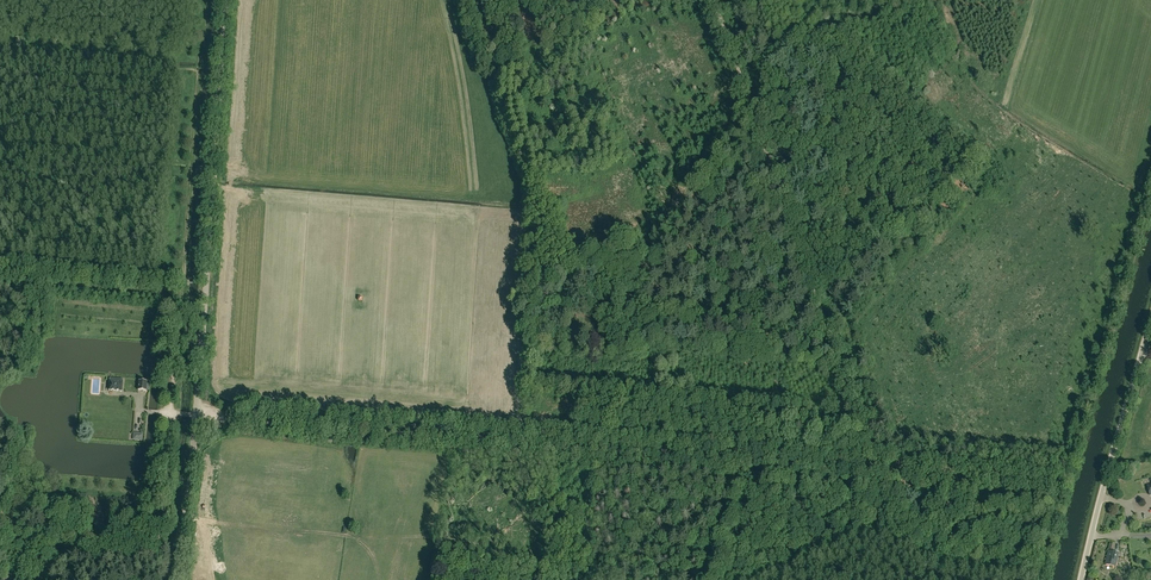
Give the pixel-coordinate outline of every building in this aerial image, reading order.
[(109,390),(122,391),(123,379),(110,378),(109,390)] [(139,381),(138,391),(147,391),(147,382),(139,381)] [(133,440),(143,441),(143,433),(133,433),(133,440)] [(1108,551),(1105,564),(1115,567),(1119,553),(1108,551)]
